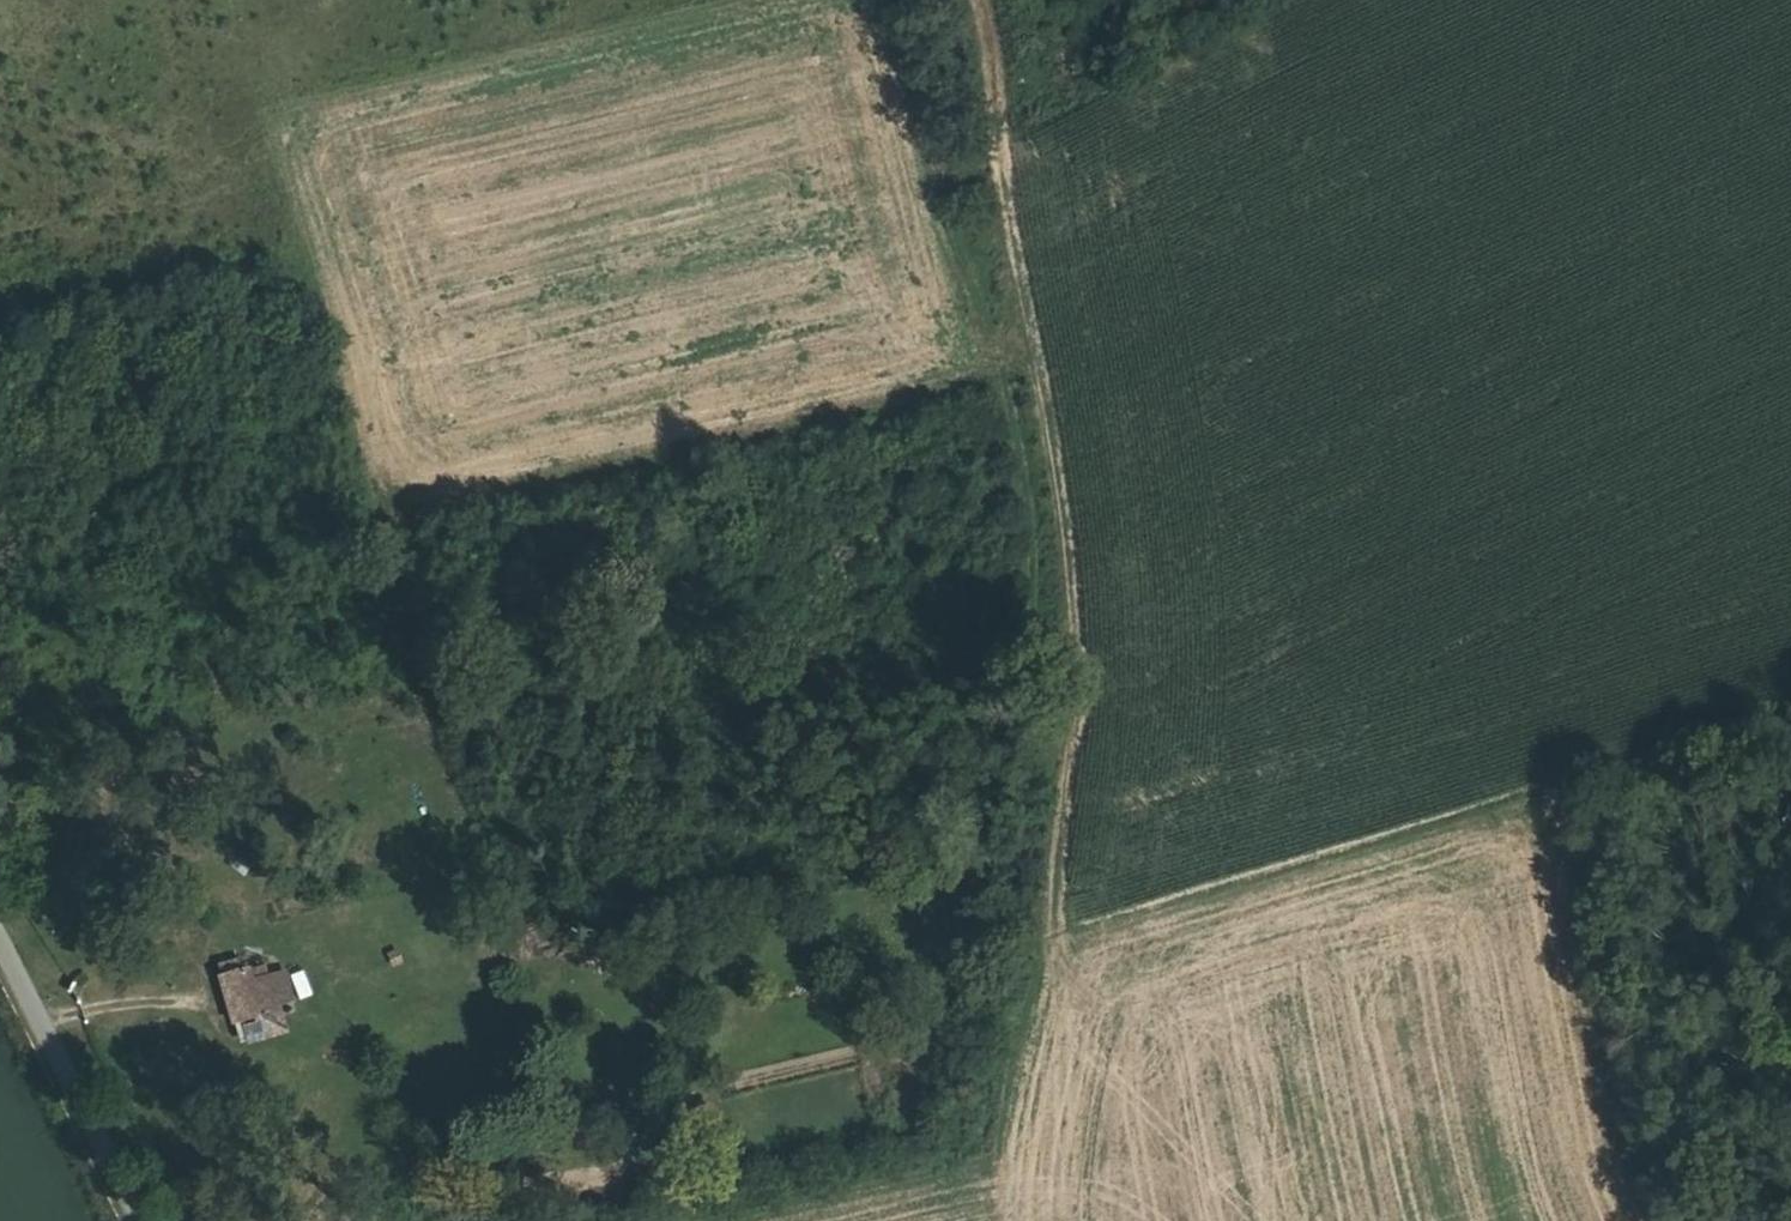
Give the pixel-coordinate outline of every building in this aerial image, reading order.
[(267,980),(256,982),(251,970),(225,978),(237,1026),(264,1020),(263,1010),(275,1006),(267,980)]
